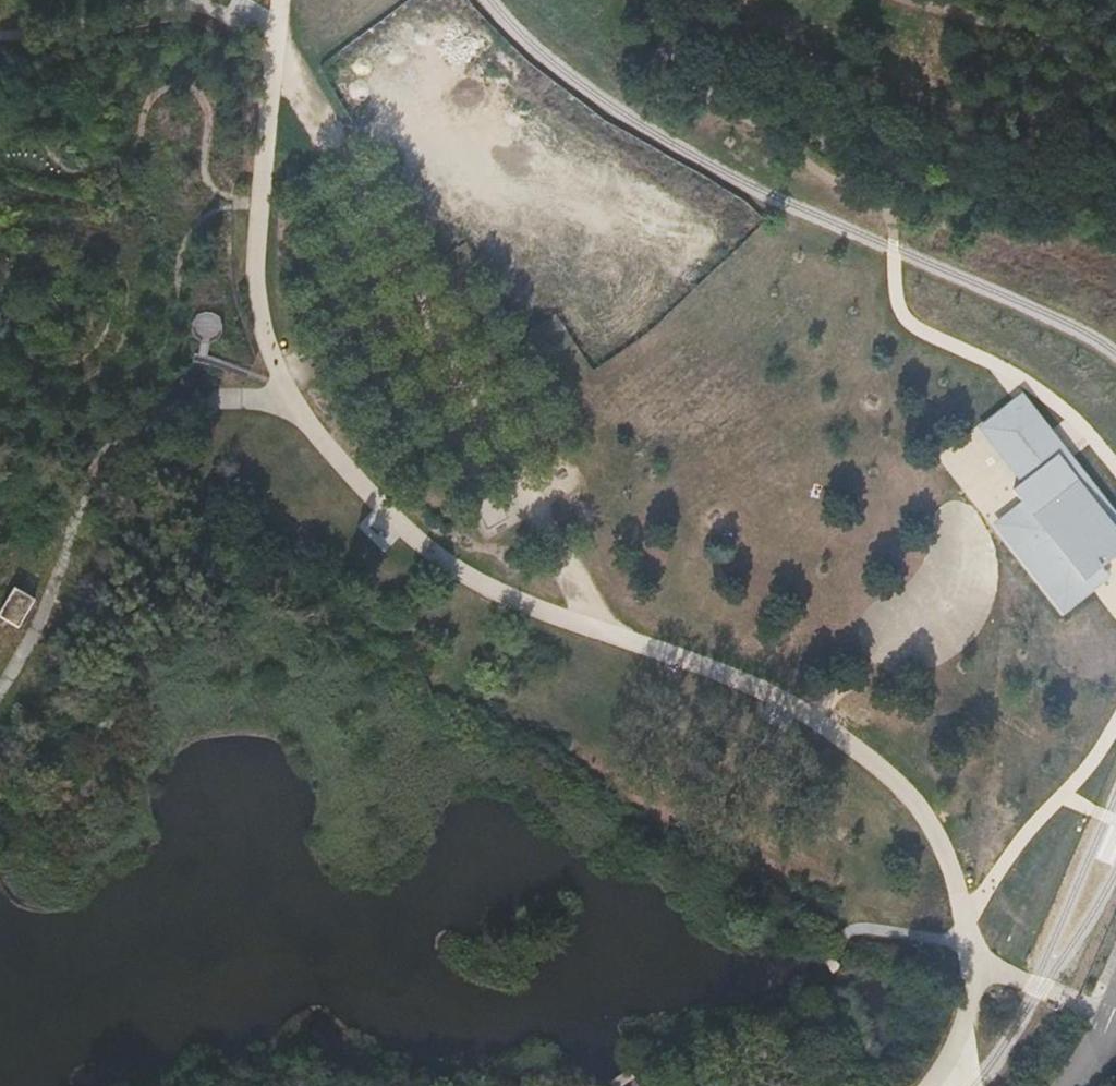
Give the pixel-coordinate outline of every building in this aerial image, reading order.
[(1022,393),(978,428),(1019,485),(1013,490),(1020,503),(992,525),(1063,618),(1110,578),(1106,573),(1102,569),(1111,562),(1115,558),(1115,511),(1062,444),(1022,393)] [(0,607),(0,619),(15,629),(33,600),(11,587),(0,607)] [(832,952),(825,965),(837,971),(844,959),(837,955),(832,952)] [(629,1069),(609,1082),(612,1085),(624,1085),(625,1085),(635,1079),(629,1069)]
